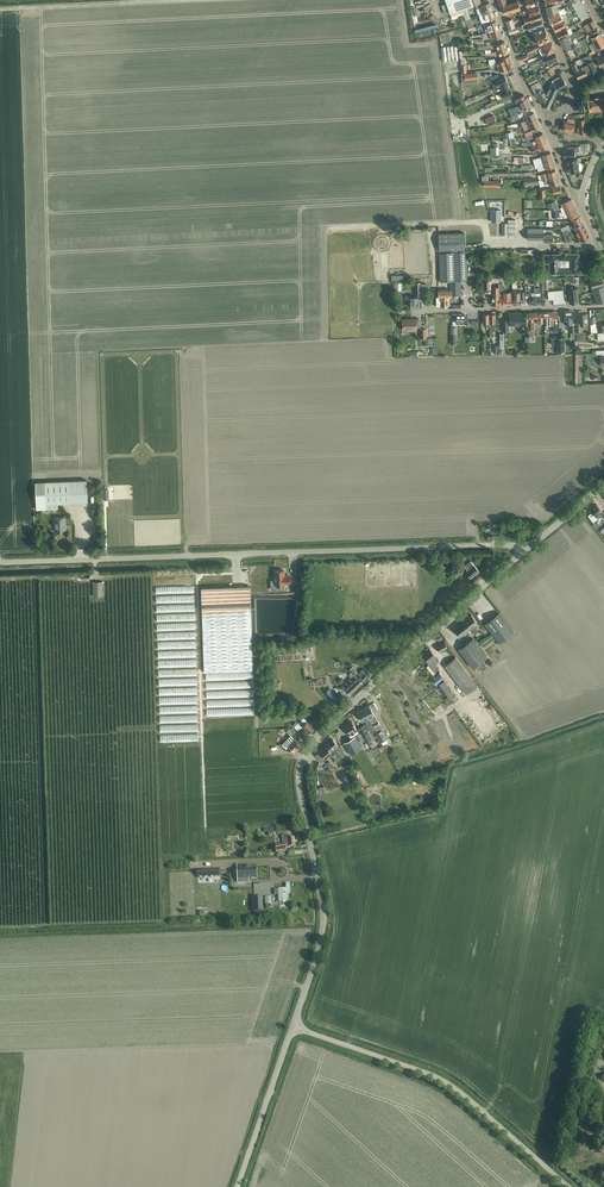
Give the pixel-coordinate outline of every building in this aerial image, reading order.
[(450,13),(481,2),(480,0),(446,0),(450,13)] [(520,9),(519,4),(518,0),(507,4),(502,5),(505,14),(520,9)] [(547,11),(556,7),(556,5),(562,3),(561,0),(558,1),(555,2),(545,6),(547,11)] [(589,16),(579,0),(578,0),(572,3),(574,7),(577,11),(574,13),(578,20),(580,18),(581,20),(585,18),(586,18),(589,16)] [(483,13),(492,10),(489,2),(481,5),(481,4),(476,5),(477,8),(481,7),(483,13)] [(530,16),(540,13),(538,6),(531,7),(523,9),(523,11),(521,11),(521,14),(523,15),(525,14),(524,13),(528,11),(530,16)] [(556,7),(547,11),(548,16),(558,11),(556,7)] [(552,25),(564,19),(565,18),(560,9),(558,11),(548,16),(552,25)] [(492,10),(483,13),(486,21),(494,18),(492,10)] [(530,22),(541,18),(540,13),(530,16),(524,18),(525,23),(530,22)] [(593,30),(597,28),(598,28),(590,15),(589,16),(586,18),(593,30)] [(538,28),(543,26),(543,25),(541,18),(530,22),(525,23),(522,25),(523,29),(528,27),(529,30),(538,27),(538,28)] [(508,29),(517,26),(517,25),(515,26),(512,19),(506,21),(508,29)] [(564,19),(552,25),(556,32),(566,28),(567,27),(568,27),(564,19)] [(489,32),(498,29),(495,21),(484,25),(486,32),(489,31),(489,32)] [(543,26),(538,28),(533,31),(539,45),(550,40),(548,35),(543,26)] [(566,28),(556,32),(559,38),(565,36),(567,38),(570,37),(572,40),(576,38),(581,36),(578,30),(572,33),(569,35),(566,28)] [(597,28),(593,30),(589,32),(590,33),(585,36),(586,38),(591,35),(598,32),(597,28)] [(498,29),(489,32),(492,40),(501,37),(498,29)] [(597,49),(603,45),(603,42),(599,33),(591,38),(597,49)] [(572,40),(570,37),(567,38),(565,36),(559,38),(563,48),(565,47),(570,45),(574,43),(577,41),(576,38),(572,40)] [(487,41),(483,42),(471,43),(471,44),(472,49),(478,49),(478,50),(487,48),(487,41)] [(493,52),(506,47),(504,41),(496,45),(497,48),(494,48),(494,47),(490,48),(491,50),(492,52),(493,52)] [(445,58),(459,57),(457,42),(443,44),(445,58)] [(551,42),(540,48),(541,50),(543,56),(544,55),(554,50),(555,50),(551,42)] [(492,52),(491,50),(485,50),(485,54),(491,54),(491,55),(493,55),(499,53),(500,56),(508,53),(506,47),(493,52),(492,52)] [(534,60),(529,62),(531,66),(543,61),(542,60),(545,58),(548,64),(558,60),(554,50),(544,55),(543,56),(534,60)] [(603,66),(603,57),(603,54),(591,59),(596,70),(603,66)] [(497,66),(511,60),(509,55),(501,58),(502,60),(496,62),(494,58),(488,59),(489,65),(494,64),(494,66),(497,65),(497,66)] [(596,70),(591,59),(590,57),(586,58),(588,62),(583,64),(587,73),(590,72),(596,70)] [(587,73),(583,64),(580,58),(575,60),(570,63),(574,71),(577,78),(587,73)] [(511,60),(497,66),(498,69),(499,71),(505,69),(513,66),(511,60)] [(552,80),(557,89),(566,84),(563,78),(564,78),(561,69),(557,71),(559,76),(552,80)] [(495,80),(497,86),(507,81),(504,76),(499,78),(498,74),(489,78),(491,82),(495,80)] [(538,80),(536,76),(527,80),(529,84),(538,80)] [(553,98),(557,89),(552,80),(549,87),(545,94),(553,98)] [(507,82),(507,81),(497,86),(493,87),(497,94),(500,93),(510,88),(507,82)] [(553,98),(545,94),(538,81),(530,85),(534,92),(537,97),(538,96),(540,99),(539,99),(540,101),(541,103),(541,104),(549,108),(553,98)] [(513,94),(510,88),(500,93),(503,98),(505,97),(507,100),(510,98),(509,96),(513,94)] [(517,114),(523,112),(525,111),(524,109),(530,105),(527,97),(525,98),(524,95),(514,99),(516,102),(517,102),(519,105),(514,107),(509,110),(512,116),(517,114)] [(598,99),(598,97),(595,98),(595,99),(588,100),(589,112),(603,110),(603,98),(598,99)] [(518,127),(536,119),(533,112),(526,115),(526,116),(523,117),(525,120),(517,124),(518,127)] [(485,118),(488,125),(496,122),(493,115),(485,118)] [(562,130),(572,132),(574,120),(567,118),(567,121),(564,121),(562,130)] [(518,127),(515,128),(517,133),(520,131),(521,132),(531,127),(532,129),(539,125),(536,119),(529,122),(518,127)] [(578,133),(586,134),(584,120),(578,120),(579,128),(577,128),(578,133)] [(531,146),(546,140),(543,133),(535,136),(537,140),(530,143),(529,141),(525,143),(527,146),(531,146)] [(546,140),(531,146),(534,153),(549,146),(546,140)] [(567,157),(568,159),(574,158),(574,156),(575,156),(574,151),(579,151),(578,146),(567,147),(567,150),(563,150),(564,157),(567,157)] [(543,156),(532,159),(534,165),(538,164),(544,161),(552,159),(550,152),(542,154),(543,156)] [(578,164),(577,158),(574,158),(568,159),(567,159),(568,166),(578,164)] [(538,164),(534,165),(535,168),(537,167),(538,171),(546,168),(554,166),(552,159),(544,161),(538,164)] [(579,171),(578,164),(568,166),(569,172),(579,171)] [(542,181),(557,177),(555,170),(540,174),(542,181)] [(557,177),(542,181),(543,184),(547,183),(550,182),(551,186),(559,184),(557,177)] [(552,188),(553,194),(561,192),(560,186),(552,188)] [(534,197),(545,197),(545,189),(531,188),(531,191),(534,191),(534,197)] [(567,211),(575,207),(571,199),(561,204),(562,207),(560,208),(562,212),(567,211)] [(554,210),(559,210),(559,209),(555,201),(547,204),(550,210),(554,210)] [(549,217),(563,215),(564,217),(568,217),(569,216),(571,219),(579,215),(575,207),(567,211),(562,212),(559,212),(559,210),(554,210),(550,210),(548,210),(549,217)] [(500,210),(491,210),(491,222),(500,222),(500,210)] [(572,228),(574,227),(583,223),(580,216),(572,220),(574,224),(570,226),(572,228)] [(508,236),(515,236),(515,219),(507,219),(507,220),(504,220),(504,228),(503,228),(503,236),(508,236)] [(583,223),(574,227),(580,241),(590,237),(583,223)] [(552,228),(544,228),(528,228),(528,239),(553,239),(552,233),(552,228)] [(562,232),(567,242),(571,240),(571,241),(571,240),(571,241),(572,241),(567,230),(562,232)] [(466,251),(457,251),(457,249),(465,249),(464,232),(438,233),(439,250),(452,250),(453,252),(439,252),(439,277),(440,281),(451,281),(451,290),(438,290),(438,296),(436,296),(436,306),(447,306),(447,296),(447,295),(460,295),(459,281),(466,280),(466,251)] [(582,266),(578,266),(578,253),(546,254),(546,262),(551,262),(551,273),(582,273),(582,266)] [(589,278),(592,288),(594,294),(603,291),(603,287),(603,285),(603,284),(601,277),(595,279),(595,277),(589,278)] [(548,282),(547,282),(547,279),(552,279),(551,278),(542,278),(542,290),(548,290),(548,282)] [(502,283),(498,284),(498,286),(499,292),(499,304),(503,304),(511,304),(511,292),(504,292),(504,288),(502,288),(502,283)] [(536,293),(540,293),(540,288),(534,288),(534,292),(531,292),(531,295),(525,295),(525,304),(529,304),(540,304),(540,295),(536,295),(536,293)] [(580,302),(579,288),(568,288),(569,303),(580,302)] [(555,303),(564,302),(563,290),(548,291),(549,299),(554,299),(555,303)] [(512,292),(512,304),(521,304),(521,302),(524,302),(524,291),(512,292)] [(594,294),(597,304),(603,302),(603,291),(594,294)] [(419,300),(418,300),(418,297),(411,297),(411,300),(407,300),(407,304),(411,304),(411,307),(419,307),(419,300)] [(564,312),(564,324),(572,324),(572,320),(572,311),(564,312)] [(535,322),(544,322),(544,312),(529,312),(529,330),(534,330),(534,319),(535,318),(535,322)] [(552,327),(552,322),(552,318),(558,318),(558,312),(544,312),(544,322),(544,327),(552,327)] [(574,326),(574,331),(579,331),(579,325),(588,325),(587,313),(577,314),(578,323),(574,323),(574,326)] [(456,323),(465,323),(465,314),(453,314),(453,320),(456,320),(456,323)] [(509,314),(509,325),(525,325),(525,314),(509,314)] [(402,319),(402,329),(417,329),(417,319),(402,319)] [(499,350),(499,338),(491,338),(491,350),(499,350)] [(596,353),(596,356),(600,356),(600,365),(603,365),(603,356),(602,353),(596,353)] [(35,482),(36,510),(58,509),(58,503),(88,502),(87,480),(35,482)] [(588,516),(593,522),(597,519),(596,518),(600,515),(603,520),(603,519),(603,513),(596,504),(589,510),(591,512),(588,516)] [(55,517),(55,532),(65,532),(65,517),(55,517)] [(437,561),(440,565),(447,560),(444,556),(437,561)] [(465,572),(471,578),(479,571),(470,561),(464,566),(467,570),(465,572)] [(290,574),(285,574),(285,570),(274,570),(275,585),(285,585),(285,584),(290,584),(290,574)] [(93,582),(94,596),(103,596),(102,582),(93,582)] [(196,588),(200,682),(253,680),(249,585),(196,588)] [(484,624),(499,643),(513,632),(499,613),(484,624)] [(475,634),(479,631),(474,625),(477,622),(471,615),(454,628),(460,636),(470,628),(475,634)] [(458,649),(473,668),(487,657),(472,638),(458,649)] [(436,646),(439,653),(447,648),(444,642),(436,646)] [(429,648),(422,654),(429,662),(428,663),(434,671),(438,668),(432,660),(436,657),(429,648)] [(444,666),(466,694),(477,685),(455,657),(444,666)] [(363,670),(359,674),(357,672),(357,671),(353,667),(350,670),(354,674),(342,686),(351,695),(369,677),(363,670)] [(439,683),(450,699),(455,695),(444,680),(439,683)] [(329,689),(325,693),(331,699),(335,695),(329,689)] [(253,696),(208,697),(208,704),(253,703),(253,696)] [(364,706),(362,707),(371,724),(370,725),(372,729),(373,728),(373,730),(374,729),(381,742),(386,739),(381,731),(379,732),(378,730),(381,728),(379,725),(380,724),(369,705),(364,707),(364,706)] [(370,732),(373,730),(373,728),(372,729),(370,725),(371,724),(362,707),(361,708),(361,709),(357,711),(362,721),(365,720),(366,723),(365,724),(370,732)] [(312,720),(309,722),(302,716),(301,717),(303,719),(302,720),(305,723),(303,725),(310,732),(315,727),(313,726),(316,724),(312,720)] [(343,725),(350,737),(358,733),(351,721),(343,725)] [(298,723),(297,723),(296,722),(292,725),(298,731),(302,727),(298,723)] [(358,728),(366,743),(372,740),(364,724),(358,728)] [(292,734),(295,731),(292,727),(290,729),(290,728),(283,735),(286,738),(291,733),(292,734)] [(288,746),(295,751),(301,744),(291,736),(288,740),(291,743),(288,746)] [(343,743),(350,755),(362,748),(355,737),(343,743)] [(341,753),(342,752),(337,745),(333,740),(315,756),(322,763),(332,753),(331,753),(334,751),(340,759),(344,756),(341,753)] [(294,838),(288,839),(288,835),(282,836),(283,845),(275,846),(276,853),(286,852),(286,848),(295,847),(294,838)] [(277,863),(263,863),(263,874),(277,874),(277,863)] [(245,865),(237,865),(237,879),(257,878),(256,868),(245,868),(245,865)] [(217,887),(230,887),(231,880),(217,879),(217,887)] [(279,902),(287,901),(287,892),(290,892),(289,884),(286,884),(287,889),(273,890),(273,894),(279,894),(279,902)] [(263,912),(262,897),(253,898),(253,912),(263,912)]
